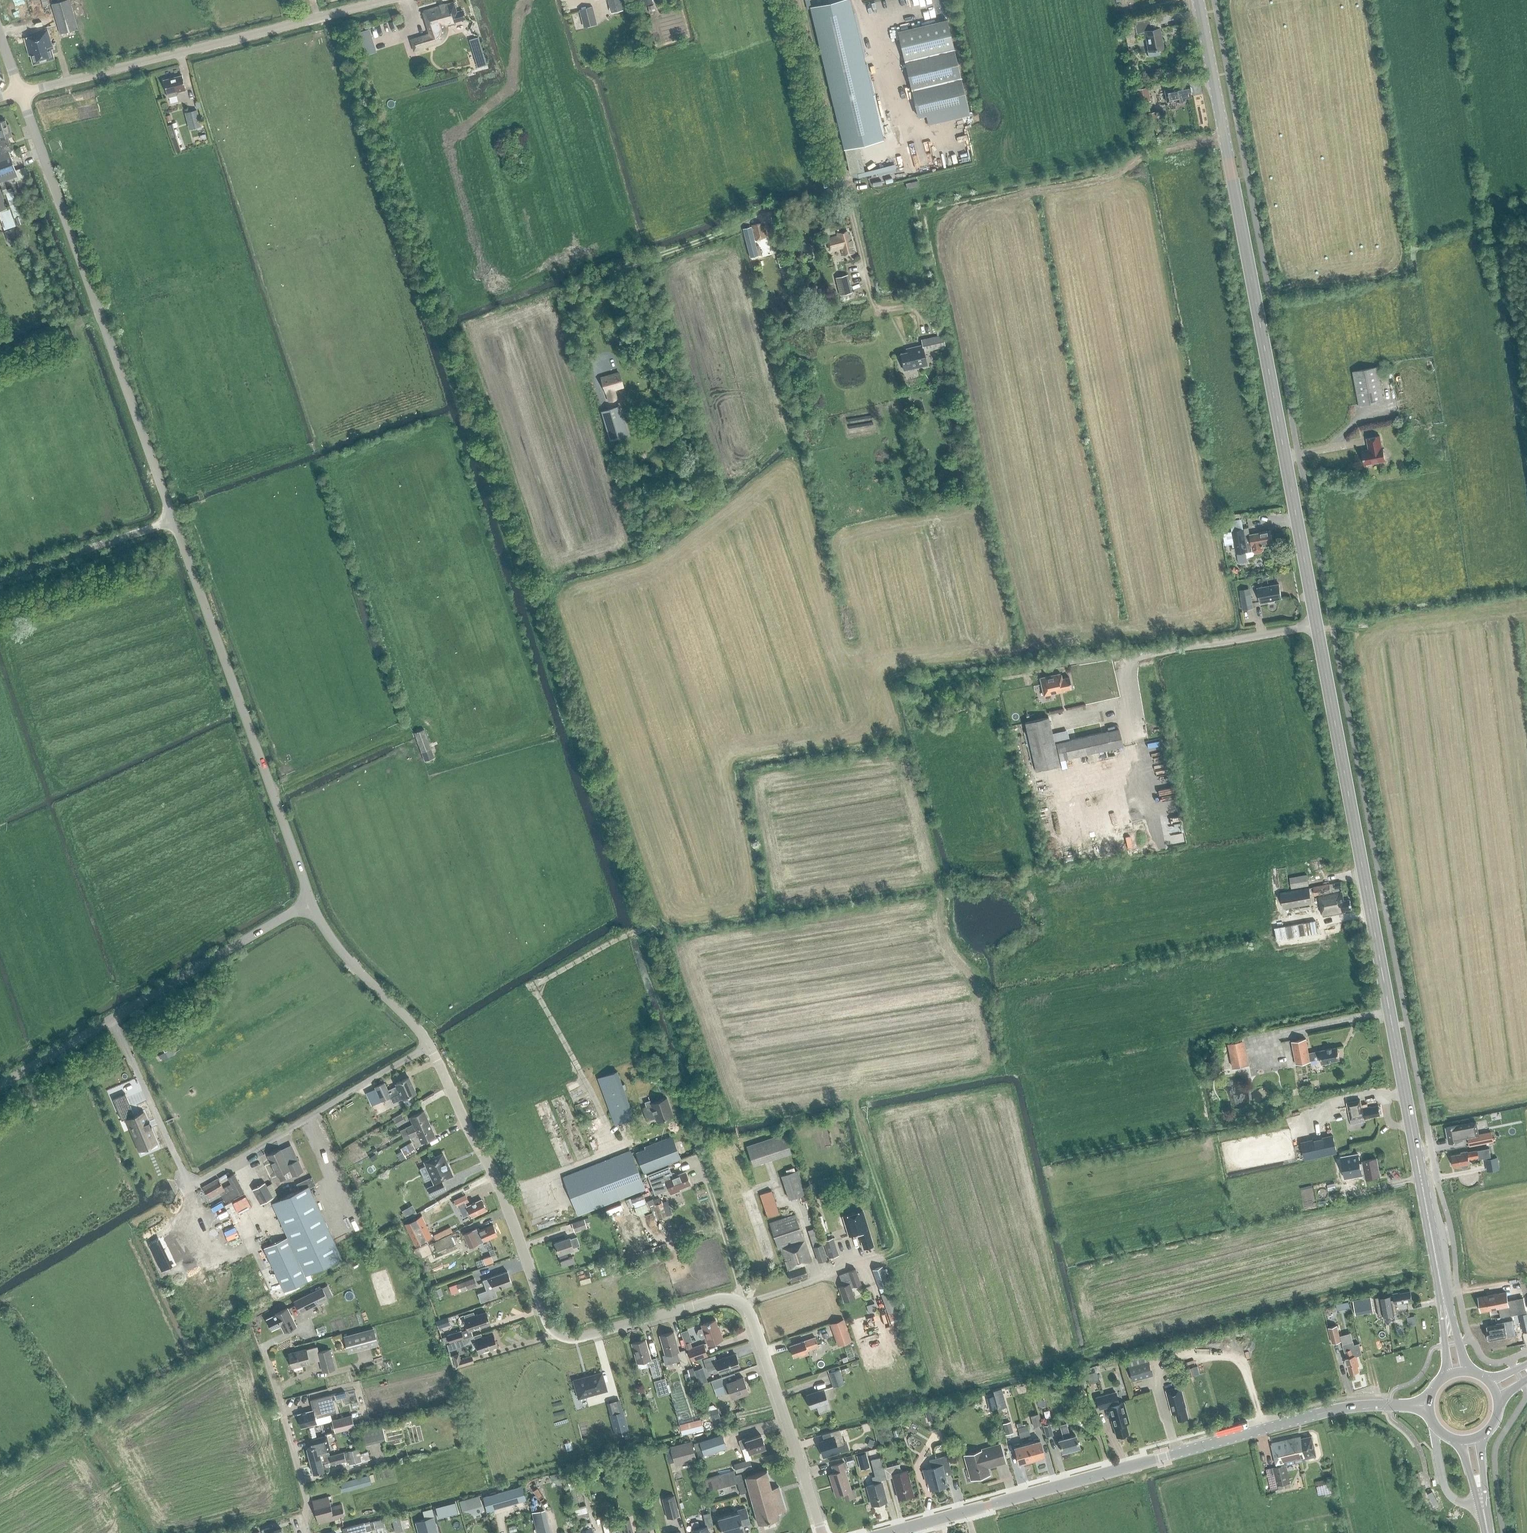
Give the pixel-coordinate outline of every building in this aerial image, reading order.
[(620,0),(608,0),(611,13),(623,10),(620,0)] [(844,150),(883,140),(850,0),(842,0),(810,8),(844,150)] [(57,22),(61,35),(78,31),(75,22),(70,1),(68,2),(61,3),(59,4),(53,6),(57,22)] [(423,11),(430,34),(411,39),(414,49),(433,43),(433,42),(436,41),(439,40),(442,37),(444,34),(445,30),(445,27),(454,24),(453,22),(465,19),(462,10),(456,12),(454,2),(423,11)] [(581,9),(585,27),(597,24),(592,6),(581,9)] [(1149,18),(1136,21),(1138,33),(1146,32),(1149,51),(1148,51),(1149,57),(1161,55),(1160,49),(1163,48),(1159,29),(1152,30),(1149,18)] [(898,32),(918,117),(968,105),(947,20),(898,32)] [(393,21),(385,24),(388,34),(396,31),(393,21)] [(30,55),(33,64),(54,58),(52,53),(58,52),(55,42),(51,43),(46,29),(31,34),(32,36),(24,38),(29,56),(30,55)] [(474,39),(480,66),(485,64),(480,38),(474,39)] [(163,80),(167,96),(168,98),(178,95),(177,93),(184,91),(186,90),(182,76),(163,80)] [(1167,102),(1173,101),(1178,100),(1180,103),(1183,103),(1184,100),(1184,97),(1191,96),(1191,94),(1191,92),(1192,91),(1192,87),(1190,86),(1190,85),(1175,88),(1164,90),(1167,102)] [(1136,90),(1138,103),(1150,101),(1148,87),(1136,90)] [(185,113),(189,130),(202,126),(197,109),(185,113)] [(1157,112),(1148,114),(1150,123),(1153,122),(1159,121),(1157,112)] [(0,140),(0,147),(2,152),(0,152),(0,182),(17,176),(9,152),(12,152),(7,138),(12,136),(8,124),(7,125),(5,121),(0,122),(0,139),(0,140)] [(173,124),(168,125),(172,137),(177,136),(173,124)] [(756,240),(761,239),(763,244),(766,243),(769,242),(765,226),(761,227),(760,223),(752,226),(756,240)] [(751,227),(743,229),(750,258),(761,255),(759,245),(756,246),(754,240),(751,227)] [(848,236),(847,232),(837,235),(838,237),(827,240),(829,251),(840,249),(842,257),(854,254),(850,236),(848,236)] [(769,238),(772,251),(781,249),(778,236),(769,238)] [(783,256),(777,258),(780,267),(786,266),(783,256)] [(847,275),(835,278),(840,296),(852,293),(847,275)] [(900,355),(904,372),(917,369),(916,365),(924,363),(922,354),(924,354),(924,352),(933,350),(932,348),(941,346),(939,336),(921,341),(922,346),(908,350),(909,353),(900,355)] [(951,365),(944,367),(946,375),(952,373),(951,365)] [(1359,407),(1383,402),(1377,369),(1353,373),(1359,407)] [(602,379),(609,402),(617,400),(613,388),(615,388),(614,387),(622,384),(619,374),(602,379)] [(616,415),(625,412),(622,404),(614,406),(616,415)] [(603,410),(601,411),(606,425),(613,423),(609,409),(608,409),(607,406),(602,408),(603,410)] [(1362,453),(1365,468),(1373,466),(1373,465),(1385,463),(1382,449),(1381,449),(1379,438),(1367,440),(1368,451),(1362,453)] [(1232,530),(1223,532),(1226,545),(1235,543),(1232,531),(1232,530)] [(1273,543),(1271,532),(1245,536),(1244,530),(1232,531),(1235,543),(1236,548),(1238,547),(1239,554),(1253,551),(1253,552),(1256,554),(1262,553),(1264,550),(1263,547),(1263,546),(1263,545),(1273,543)] [(1258,588),(1259,597),(1260,602),(1282,599),(1279,584),(1264,587),(1264,586),(1258,588)] [(1253,608),(1251,594),(1240,596),(1243,610),(1253,608)] [(1040,680),(1043,698),(1064,693),(1064,692),(1071,691),(1069,680),(1062,681),(1061,676),(1040,680)] [(1024,724),(1034,771),(1058,766),(1048,719),(1024,724)] [(424,729),(414,733),(425,761),(435,758),(431,747),(424,729)] [(1122,748),(1118,731),(1055,744),(1059,761),(1122,748)] [(1308,886),(1306,876),(1289,879),(1291,889),(1308,886)] [(1341,883),(1337,883),(1312,888),(1314,896),(1318,895),(1322,918),(1346,913),(1345,911),(1351,910),(1349,900),(1344,901),(1341,883)] [(1280,894),(1283,910),(1312,905),(1309,889),(1280,894)] [(1228,1043),(1233,1068),(1249,1064),(1244,1039),(1228,1043)] [(1339,1059),(1337,1050),(1336,1046),(1318,1050),(1319,1051),(1308,1053),(1306,1039),(1291,1042),(1295,1064),(1310,1061),(1310,1060),(1320,1058),(1321,1062),(1339,1059)] [(623,1089),(626,1088),(624,1083),(622,1084),(617,1072),(597,1079),(614,1125),(634,1117),(631,1109),(623,1089)] [(397,1086),(388,1090),(384,1083),(374,1087),(380,1102),(400,1093),(403,1099),(415,1093),(409,1078),(396,1083),(397,1086)] [(137,1145),(154,1138),(150,1128),(152,1127),(151,1127),(150,1127),(148,1123),(150,1122),(149,1122),(147,1122),(143,1113),(135,1116),(125,1094),(113,1099),(122,1120),(126,1118),(137,1145)] [(642,1108),(647,1122),(657,1119),(658,1122),(674,1117),(667,1097),(651,1103),(650,1100),(645,1102),(646,1107),(642,1108)] [(1379,1106),(1370,1107),(1370,1106),(1361,1108),(1360,1100),(1347,1102),(1350,1120),(1365,1117),(1365,1119),(1371,1117),(1371,1115),(1381,1114),(1379,1106)] [(378,1117),(383,1125),(401,1114),(396,1106),(378,1117)] [(434,1137),(424,1113),(410,1119),(413,1126),(406,1130),(406,1129),(400,1131),(404,1141),(410,1139),(418,1136),(421,1143),(434,1137)] [(1476,1125),(1474,1123),(1460,1126),(1459,1125),(1445,1128),(1448,1144),(1463,1142),(1462,1134),(1472,1132),(1476,1132),(1477,1130),(1476,1125)] [(746,1146),(753,1166),(793,1152),(786,1133),(746,1146)] [(1469,1146),(1485,1143),(1483,1135),(1478,1136),(1468,1138),(1468,1139),(1469,1146)] [(1333,1136),(1302,1143),(1305,1159),(1337,1152),(1333,1136)] [(642,1165),(646,1174),(681,1161),(674,1141),(647,1152),(638,1155),(640,1159),(642,1165)] [(400,1149),(402,1152),(406,1158),(417,1152),(411,1142),(400,1149)] [(287,1165),(280,1150),(268,1155),(277,1176),(278,1175),(280,1181),(286,1179),(283,1173),(289,1170),(292,1176),(304,1171),(299,1160),(287,1165)] [(563,1177),(578,1217),(646,1191),(636,1167),(634,1161),(630,1151),(563,1177)] [(1461,1166),(1462,1167),(1463,1168),(1467,1168),(1468,1166),(1467,1165),(1469,1164),(1468,1160),(1478,1158),(1477,1151),(1451,1155),(1454,1167),(1461,1166)] [(452,1176),(443,1155),(425,1163),(435,1186),(428,1189),(431,1196),(445,1190),(442,1182),(452,1176)] [(1485,1160),(1487,1172),(1499,1169),(1497,1157),(1485,1160)] [(1344,1171),(1346,1183),(1365,1180),(1364,1175),(1367,1175),(1368,1178),(1380,1175),(1377,1158),(1365,1160),(1367,1171),(1363,1172),(1362,1167),(1344,1171)] [(647,1177),(654,1196),(669,1191),(671,1196),(678,1193),(677,1191),(690,1187),(686,1175),(673,1179),(669,1169),(647,1177)] [(781,1175),(789,1199),(806,1194),(798,1170),(781,1175)] [(202,1188),(209,1199),(220,1192),(222,1195),(221,1195),(225,1202),(244,1191),(234,1173),(227,1177),(231,1184),(224,1188),(218,1178),(202,1188)] [(260,1205),(272,1198),(264,1183),(252,1190),(260,1205)] [(264,1270),(272,1266),(284,1292),(307,1282),(305,1276),(341,1260),(308,1186),(272,1203),(288,1238),(264,1249),(256,1252),(264,1270)] [(779,1214),(771,1190),(760,1194),(767,1218),(779,1214)] [(469,1214),(471,1217),(486,1210),(481,1200),(467,1207),(465,1203),(468,1201),(465,1195),(454,1201),(457,1207),(458,1206),(463,1217),(469,1214)] [(226,1203),(231,1222),(240,1219),(238,1212),(251,1208),(247,1196),(226,1203)] [(649,1202),(655,1220),(666,1216),(662,1202),(661,1203),(660,1200),(654,1202),(653,1201),(649,1202)] [(402,1210),(407,1218),(417,1213),(413,1204),(402,1210)] [(646,1205),(635,1209),(637,1213),(648,1209),(646,1205)] [(853,1213),(842,1216),(848,1234),(854,1232),(855,1233),(856,1239),(859,1238),(862,1247),(872,1244),(867,1228),(867,1229),(862,1210),(853,1213)] [(810,1261),(794,1211),(768,1220),(778,1250),(781,1249),(789,1271),(787,1272),(791,1282),(807,1277),(802,1263),(810,1261)] [(421,1216),(422,1215),(404,1224),(405,1224),(416,1245),(415,1246),(433,1238),(433,1237),(432,1238),(421,1216)] [(822,1216),(816,1217),(821,1232),(826,1230),(822,1216)] [(585,1224),(584,1219),(571,1224),(574,1232),(587,1228),(585,1224)] [(492,1224),(479,1230),(478,1228),(463,1235),(469,1248),(478,1244),(476,1239),(481,1237),(483,1241),(497,1235),(492,1224)] [(813,1247),(818,1262),(827,1259),(823,1244),(822,1244),(816,1228),(807,1231),(813,1247)] [(435,1247),(430,1249),(432,1253),(437,1251),(438,1253),(456,1245),(452,1235),(434,1244),(435,1247)] [(839,1255),(833,1238),(823,1241),(829,1258),(839,1255)] [(559,1256),(562,1262),(561,1262),(563,1268),(575,1264),(573,1258),(569,1260),(566,1253),(574,1251),(573,1250),(580,1248),(577,1239),(570,1241),(570,1239),(555,1244),(559,1256)] [(491,1256),(483,1259),(485,1265),(493,1262),(491,1256)] [(872,1269),(879,1289),(889,1285),(882,1266),(872,1269)] [(842,1286),(838,1287),(843,1302),(853,1298),(850,1289),(859,1286),(854,1271),(839,1276),(842,1286)] [(495,1290),(511,1284),(506,1272),(482,1280),(486,1291),(478,1294),(481,1303),(497,1297),(495,1290)] [(474,1277),(456,1284),(459,1292),(477,1285),(474,1277)] [(456,1284),(448,1287),(451,1295),(459,1292),(456,1284)] [(294,1301),(300,1314),(328,1300),(328,1299),(333,1296),(328,1285),(322,1288),(322,1287),(294,1301)] [(904,1324),(899,1309),(892,1290),(881,1294),(888,1313),(892,1327),(904,1324)] [(1393,1294),(1375,1297),(1379,1316),(1397,1313),(1395,1305),(1404,1303),(1404,1302),(1412,1300),(1410,1291),(1400,1293),(1399,1292),(1393,1293),(1393,1294)] [(1478,1297),(1481,1312),(1489,1310),(1500,1309),(1500,1308),(1501,1308),(1502,1315),(1517,1312),(1515,1302),(1509,1303),(1507,1292),(1497,1294),(1486,1296),(1478,1297)] [(1354,1300),(1356,1313),(1374,1311),(1371,1297),(1354,1300)] [(281,1326),(284,1332),(296,1326),(287,1308),(275,1314),(275,1315),(267,1320),(272,1330),(281,1326)] [(465,1319),(468,1330),(489,1324),(485,1312),(465,1319)] [(1507,1336),(1506,1332),(1515,1330),(1513,1316),(1504,1317),(1504,1321),(1496,1323),(1497,1325),(1487,1327),(1488,1331),(1486,1331),(1486,1332),(1485,1334),(1486,1337),(1488,1339),(1488,1340),(1496,1338),(1498,1339),(1501,1339),(1502,1337),(1507,1336)] [(446,1318),(436,1321),(439,1329),(449,1325),(446,1318)] [(830,1324),(838,1346),(852,1341),(844,1319),(830,1324)] [(697,1333),(698,1337),(701,1339),(705,1338),(707,1345),(723,1340),(721,1332),(719,1333),(715,1321),(701,1326),(702,1329),(698,1331),(697,1333)] [(1332,1343),(1341,1341),(1337,1325),(1328,1328),(1332,1343)] [(343,1336),(348,1353),(378,1345),(374,1328),(343,1336)] [(447,1335),(449,1342),(462,1338),(460,1331),(447,1335)] [(673,1332),(660,1336),(665,1355),(662,1356),(665,1365),(679,1361),(681,1366),(688,1364),(685,1352),(679,1354),(673,1332)] [(476,1347),(478,1353),(496,1347),(493,1334),(475,1340),(473,1336),(457,1341),(458,1347),(471,1343),(472,1347),(474,1347),(476,1347)] [(681,1335),(686,1349),(692,1347),(690,1342),(688,1343),(686,1334),(681,1335)] [(794,1357),(799,1355),(800,1357),(808,1354),(807,1351),(818,1347),(815,1338),(790,1346),(794,1357)] [(645,1340),(632,1344),(637,1364),(638,1364),(639,1368),(642,1369),(647,1367),(647,1368),(650,1367),(653,1378),(661,1376),(657,1361),(651,1362),(645,1340)] [(1354,1341),(1343,1344),(1345,1351),(1347,1358),(1344,1359),(1346,1366),(1348,1365),(1350,1373),(1359,1371),(1357,1366),(1359,1366),(1356,1355),(1353,1356),(1352,1350),(1355,1349),(1354,1341)] [(688,1349),(692,1361),(707,1356),(702,1344),(688,1349)] [(320,1360),(323,1372),(334,1369),(329,1349),(318,1352),(317,1348),(306,1351),(306,1350),(288,1355),(292,1368),(309,1363),(320,1360)] [(474,1362),(472,1356),(461,1360),(459,1354),(453,1356),(456,1368),(474,1362)] [(718,1368),(719,1373),(739,1367),(735,1355),(716,1361),(715,1356),(704,1360),(707,1371),(718,1368)] [(1100,1369),(1120,1365),(1119,1360),(1099,1365),(1100,1369)] [(1132,1381),(1153,1376),(1149,1360),(1128,1366),(1132,1381)] [(829,1374),(833,1387),(844,1383),(840,1370),(829,1374)] [(600,1374),(595,1375),(575,1381),(579,1397),(606,1390),(602,1378),(601,1374),(600,1374)] [(743,1377),(727,1383),(725,1376),(711,1381),(714,1389),(722,1386),(725,1394),(729,1393),(731,1397),(747,1392),(743,1377)] [(1071,1380),(1074,1391),(1084,1388),(1080,1377),(1071,1380)] [(664,1378),(653,1381),(654,1387),(665,1383),(664,1378)] [(1178,1420),(1188,1418),(1185,1407),(1186,1407),(1180,1387),(1166,1391),(1172,1414),(1176,1413),(1178,1420)] [(806,1396),(811,1408),(828,1402),(824,1390),(806,1396)] [(1093,1397),(1097,1409),(1109,1405),(1114,1420),(1110,1421),(1115,1436),(1127,1432),(1124,1422),(1128,1421),(1121,1401),(1116,1402),(1113,1391),(1093,1397)] [(298,1414),(301,1428),(317,1424),(315,1419),(322,1417),(320,1410),(319,1410),(319,1408),(325,1407),(324,1404),(336,1401),(334,1394),(310,1400),(313,1411),(298,1414)] [(716,1408),(707,1411),(710,1420),(719,1417),(716,1408)] [(924,1411),(928,1421),(935,1419),(932,1408),(924,1411)] [(627,1430),(622,1411),(610,1414),(616,1434),(627,1430)] [(1037,1414),(1030,1416),(1033,1427),(1040,1425),(1037,1414)] [(332,1420),(335,1432),(355,1427),(352,1415),(332,1420)] [(678,1425),(681,1435),(702,1429),(700,1420),(678,1425)] [(1012,1433),(1009,1423),(1002,1425),(1005,1435),(1012,1433)] [(1070,1437),(1066,1424),(1060,1426),(1064,1438),(1058,1440),(1062,1452),(1079,1447),(1075,1435),(1070,1437)] [(1053,1436),(1049,1425),(1042,1427),(1046,1438),(1053,1436)] [(362,1432),(365,1446),(386,1441),(382,1427),(362,1432)] [(831,1439),(819,1443),(823,1457),(838,1452),(840,1451),(840,1452),(848,1449),(846,1443),(844,1444),(839,1430),(830,1433),(831,1439)] [(720,1434),(697,1442),(702,1455),(725,1447),(720,1434)] [(310,1440),(312,1447),(306,1448),(310,1461),(329,1456),(328,1450),(331,1449),(327,1436),(310,1440)] [(745,1440),(745,1439),(739,1441),(741,1449),(747,1448),(749,1453),(764,1448),(761,1436),(745,1440)] [(1272,1467),(1273,1474),(1266,1475),(1270,1491),(1277,1489),(1276,1486),(1288,1484),(1284,1465),(1305,1461),(1304,1459),(1315,1457),(1311,1437),(1300,1439),(1300,1437),(1271,1443),(1276,1467),(1272,1467)] [(1026,1444),(1031,1460),(1044,1457),(1040,1440),(1026,1444)] [(692,1441),(670,1446),(674,1461),(695,1455),(692,1441)] [(1031,1460),(1026,1444),(1014,1447),(1018,1464),(1031,1460)] [(1002,1453),(1000,1446),(965,1456),(969,1470),(976,1468),(979,1477),(989,1475),(986,1467),(999,1463),(996,1455),(1002,1453)] [(344,1466),(361,1461),(370,1459),(368,1452),(359,1454),(358,1449),(338,1454),(329,1456),(310,1461),(313,1474),(329,1469),(328,1465),(342,1462),(344,1466)] [(856,1455),(860,1470),(870,1467),(866,1453),(856,1455)] [(852,1455),(845,1457),(847,1464),(854,1462),(852,1455)] [(946,1486),(943,1472),(950,1470),(947,1456),(937,1458),(939,1467),(923,1470),(926,1483),(928,1482),(930,1490),(946,1486)] [(883,1469),(884,1469),(881,1457),(871,1460),(875,1477),(872,1478),(873,1484),(867,1486),(872,1505),(886,1502),(881,1482),(880,1482),(879,1481),(886,1479),(883,1469)] [(734,1464),(736,1472),(752,1468),(750,1460),(734,1464)] [(834,1484),(838,1495),(843,1493),(845,1500),(856,1497),(854,1490),(851,1491),(844,1470),(846,1469),(844,1463),(831,1466),(833,1474),(829,1475),(832,1484),(834,1484)] [(899,1465),(884,1469),(883,1469),(886,1479),(892,1477),(898,1499),(913,1495),(906,1471),(901,1472),(899,1465)] [(708,1491),(737,1483),(740,1494),(746,1492),(746,1491),(749,1490),(748,1486),(745,1487),(741,1474),(735,1476),(734,1471),(704,1479),(708,1491)] [(749,1490),(758,1523),(757,1523),(758,1524),(759,1523),(759,1524),(763,1522),(765,1528),(776,1525),(775,1519),(779,1518),(780,1517),(779,1517),(778,1517),(777,1513),(785,1510),(778,1486),(770,1489),(765,1471),(745,1477),(748,1486),(749,1490)] [(369,1474),(340,1481),(343,1491),(371,1483),(369,1474)] [(569,1480),(568,1480),(569,1487),(579,1484),(581,1484),(581,1483),(579,1478),(569,1481),(569,1480)] [(1331,1484),(1317,1487),(1317,1492),(1318,1496),(1332,1492),(1330,1485),(1331,1485),(1331,1484)] [(520,1485),(482,1496),(486,1509),(524,1498),(520,1485)] [(480,1495),(460,1499),(461,1509),(482,1505),(480,1495)] [(662,1499),(667,1519),(679,1516),(674,1496),(662,1499)] [(312,1501),(318,1524),(334,1519),(333,1518),(344,1515),(341,1505),(330,1508),(327,1497),(312,1501)] [(586,1505),(576,1508),(577,1514),(588,1511),(586,1505)] [(483,1506),(463,1510),(465,1521),(485,1517),(483,1506)] [(722,1532),(732,1532),(743,1530),(742,1526),(750,1524),(745,1508),(737,1510),(738,1513),(718,1518),(722,1532)] [(546,1510),(533,1512),(538,1532),(551,1532),(546,1510)] [(709,1513),(702,1514),(705,1526),(706,1528),(707,1528),(713,1526),(709,1513)] [(391,1519),(395,1532),(403,1530),(399,1517),(391,1519)] [(434,1517),(415,1522),(418,1532),(438,1532),(434,1517)] [(382,1519),(370,1522),(373,1532),(386,1532),(382,1519)] [(626,1532),(632,1532),(628,1519),(622,1521),(626,1532)] [(344,1532),(353,1532),(356,1532),(357,1532),(361,1532),(366,1532),(364,1522),(342,1528),(344,1532)]
